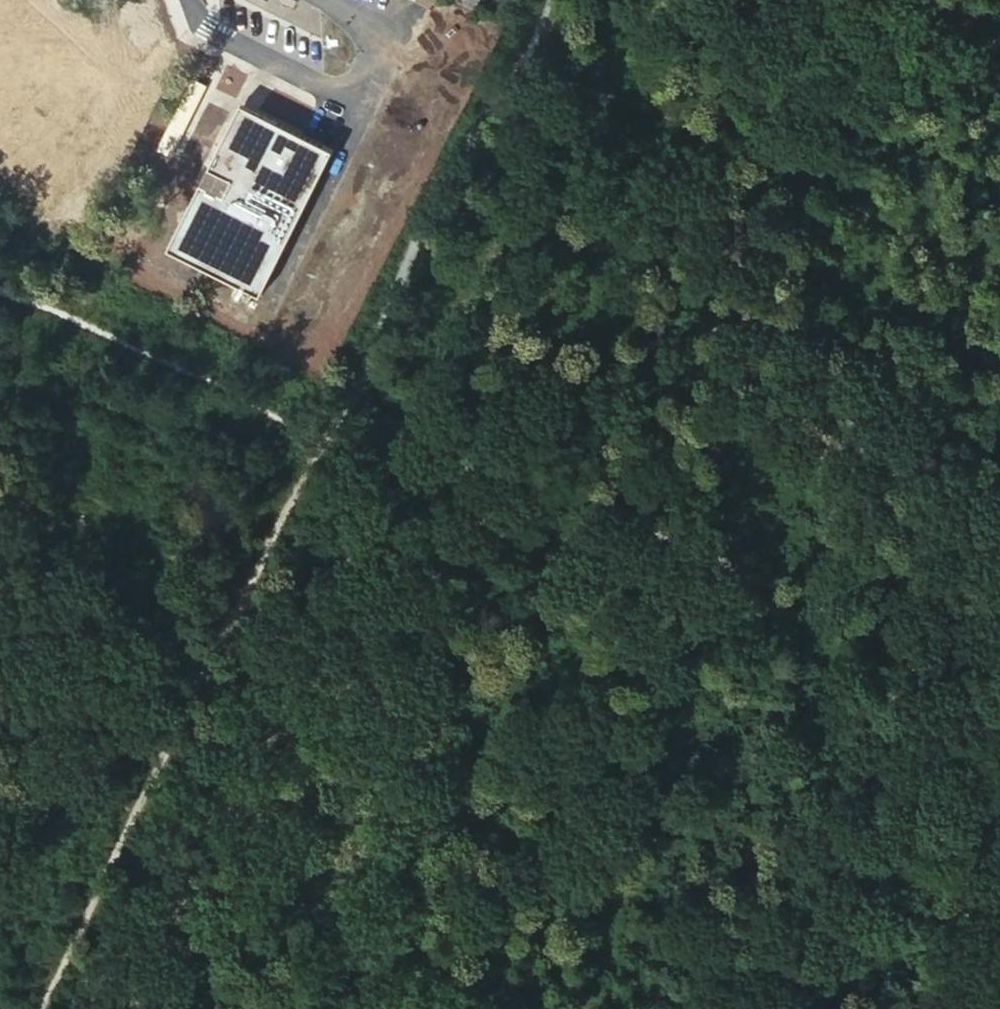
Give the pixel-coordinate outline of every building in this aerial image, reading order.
[(330,154),(239,108),(166,253),(257,299),(330,154)]
